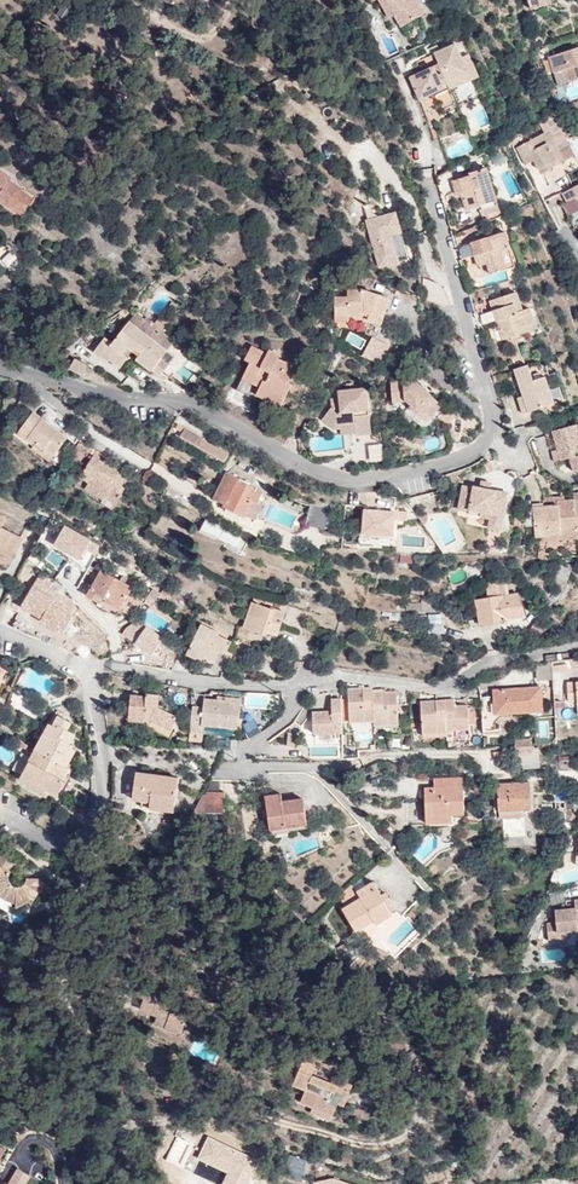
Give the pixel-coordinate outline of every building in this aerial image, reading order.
[(180,8),(186,10),(191,0),(183,0),(180,8)] [(421,0),(382,0),(391,18),(396,15),(403,26),(417,19),(412,12),(424,5),(421,0)] [(554,0),(531,0),(534,8),(555,2),(554,0)] [(428,12),(424,5),(412,12),(417,19),(428,12)] [(470,72),(463,57),(457,43),(445,49),(447,54),(437,59),(440,64),(431,68),(423,72),(410,77),(419,99),(432,93),(433,96),(451,89),(448,81),(470,72)] [(553,55),(558,70),(568,67),(572,80),(577,78),(577,47),(553,55)] [(447,54),(445,49),(435,53),(437,59),(447,54)] [(470,54),(463,57),(470,72),(448,81),(451,89),(480,76),(470,54)] [(562,84),(572,80),(568,67),(558,70),(562,84)] [(464,112),(475,130),(490,121),(478,103),(464,112)] [(0,114),(0,130),(16,124),(11,110),(0,114)] [(551,129),(517,146),(527,164),(535,159),(542,173),(551,169),(550,168),(565,160),(560,149),(554,139),(556,139),(551,129)] [(560,149),(565,160),(576,154),(570,143),(560,149)] [(468,210),(480,207),(497,202),(487,167),(474,170),(475,174),(454,179),(458,193),(463,192),(468,210)] [(0,173),(0,175),(10,181),(11,178),(3,172),(0,173)] [(22,189),(18,189),(17,185),(10,181),(0,175),(0,199),(23,214),(33,197),(22,191),(22,189)] [(562,193),(577,222),(577,185),(562,193)] [(497,202),(480,207),(482,213),(499,207),(497,202)] [(396,213),(386,215),(391,234),(401,231),(396,213)] [(367,220),(379,267),(408,260),(401,231),(391,234),(386,215),(367,220)] [(517,265),(506,231),(472,242),(479,266),(488,263),(492,273),(517,265)] [(471,246),(459,247),(460,258),(471,257),(471,246)] [(375,302),(378,294),(362,289),(349,290),(348,297),(336,297),(336,321),(350,321),(350,315),(364,315),(364,311),(365,307),(372,310),(371,313),(369,319),(383,324),(389,307),(375,302)] [(504,339),(537,328),(530,307),(518,311),(511,293),(491,299),(504,339)] [(391,298),(378,294),(375,302),(389,307),(391,298)] [(139,328),(145,319),(137,313),(130,321),(139,328)] [(163,313),(156,323),(164,328),(171,319),(163,313)] [(153,326),(156,323),(152,320),(151,321),(146,318),(145,319),(139,328),(157,342),(164,334),(153,326)] [(168,350),(157,342),(139,328),(130,321),(113,342),(106,337),(95,351),(110,362),(111,360),(122,367),(129,358),(123,353),(129,347),(134,351),(135,350),(138,345),(145,350),(141,354),(137,359),(153,370),(152,371),(159,376),(169,364),(162,358),(168,350)] [(174,342),(164,334),(157,342),(168,350),(174,342)] [(509,363),(522,358),(515,339),(502,343),(509,363)] [(135,350),(141,354),(145,350),(138,345),(135,350)] [(252,361),(247,371),(264,380),(257,393),(273,401),(282,406),(293,383),(291,382),(298,367),(280,358),(282,354),(271,349),(268,353),(253,346),(246,359),(252,361)] [(81,375),(87,365),(76,358),(70,368),(81,375)] [(534,379),(528,365),(515,369),(525,395),(530,411),(555,403),(546,375),(534,379)] [(264,380),(247,371),(238,389),(271,406),(273,401),(257,393),(264,380)] [(429,424),(436,416),(444,406),(418,382),(394,383),(396,404),(409,402),(414,407),(413,409),(429,424)] [(355,424),(356,433),(356,436),(371,435),(368,390),(341,392),(342,399),(332,400),(332,408),(323,420),(334,429),(341,428),(340,425),(355,424)] [(523,413),(530,411),(525,395),(518,397),(523,413)] [(444,406),(436,416),(450,428),(458,419),(444,406)] [(39,421),(42,419),(33,412),(31,415),(39,421)] [(68,438),(42,419),(39,421),(31,415),(20,430),(36,443),(35,445),(44,452),(47,448),(56,454),(68,438)] [(577,423),(553,430),(562,460),(571,457),(575,471),(577,470),(577,425),(577,423)] [(341,434),(356,433),(355,424),(340,425),(341,428),(341,434)] [(225,462),(230,453),(187,428),(181,436),(225,462)] [(36,443),(20,430),(17,433),(34,446),(35,445),(36,443)] [(81,441),(77,448),(87,454),(91,447),(81,441)] [(50,461),(56,454),(47,448),(44,452),(35,445),(34,446),(33,448),(50,461)] [(90,483),(87,485),(106,497),(109,490),(120,498),(131,480),(94,456),(81,477),(90,483)] [(226,506),(245,515),(252,501),(256,503),(257,502),(262,491),(238,480),(239,478),(228,473),(216,498),(226,503),(226,506)] [(275,495),(279,489),(270,483),(266,490),(275,495)] [(106,497),(87,485),(85,488),(103,500),(106,497)] [(509,493),(491,490),(482,488),(475,487),(475,489),(465,487),(461,509),(471,511),(471,515),(493,518),(491,528),(502,530),(509,493)] [(109,490),(106,497),(117,504),(120,498),(109,490)] [(575,499),(559,500),(559,504),(534,507),(536,536),(540,535),(561,533),(562,529),(577,527),(577,500),(575,500),(575,499)] [(252,501),(245,515),(256,520),(262,505),(257,502),(256,503),(252,501)] [(326,529),(331,510),(311,505),(306,524),(326,529)] [(17,552),(23,541),(22,538),(2,527),(6,518),(0,515),(0,544),(17,552)] [(239,552),(246,542),(207,518),(200,529),(239,552)] [(540,535),(541,540),(577,536),(577,527),(562,529),(561,533),(540,535)] [(62,550),(41,534),(37,542),(57,557),(62,550)] [(17,552),(0,544),(0,550),(15,557),(17,552)] [(574,565),(563,561),(557,578),(568,582),(574,565)] [(120,609),(131,590),(133,588),(102,570),(87,595),(99,602),(102,596),(108,600),(107,601),(120,609)] [(170,589),(164,585),(157,582),(154,587),(179,604),(182,599),(170,589)] [(144,598),(131,590),(120,609),(119,610),(132,618),(144,598)] [(523,616),(519,594),(503,597),(503,595),(477,599),(482,624),(507,620),(507,618),(523,616)] [(119,610),(120,609),(107,601),(108,600),(102,596),(99,602),(98,605),(116,615),(119,610)] [(278,634),(286,613),(259,604),(260,599),(254,598),(244,628),(266,635),(267,631),(278,634)] [(445,634),(445,614),(427,615),(428,634),(445,634)] [(180,634),(183,629),(173,622),(170,627),(180,634)] [(202,624),(190,648),(209,658),(215,661),(222,648),(228,651),(232,642),(220,636),(221,633),(202,624)] [(209,658),(190,648),(187,654),(206,663),(209,658)] [(538,683),(553,683),(552,665),(537,667),(538,683)] [(569,683),(570,702),(577,702),(577,683),(569,683)] [(495,690),(496,704),(501,704),(501,714),(544,711),(543,687),(495,690)] [(350,689),(350,698),(350,721),(374,720),(374,726),(398,724),(398,693),(374,693),(373,689),(350,689)] [(159,707),(160,694),(147,693),(147,696),(131,695),(129,720),(145,721),(145,718),(151,718),(172,729),(178,716),(159,707)] [(270,707),(270,693),(244,693),(245,707),(270,707)] [(483,731),(494,730),(492,697),(481,698),(483,731)] [(314,732),(343,732),(343,721),(342,698),(332,699),(333,711),(313,711),(314,732)] [(350,721),(350,698),(342,698),(343,721),(350,721)] [(190,729),(190,732),(202,733),(202,725),(239,728),(241,702),(205,699),(204,707),(193,706),(190,729)] [(423,702),(425,734),(449,733),(449,730),(471,729),(470,706),(457,707),(456,700),(423,702)] [(51,723),(22,775),(48,790),(59,795),(66,781),(62,779),(78,751),(73,748),(74,745),(70,744),(76,734),(68,730),(72,723),(59,715),(54,725),(51,723)] [(246,732),(258,728),(255,719),(243,724),(246,732)] [(295,746),(296,735),(288,734),(287,745),(295,746)] [(533,767),(532,739),(516,740),(517,767),(533,767)] [(133,799),(143,800),(151,801),(150,809),(175,812),(179,777),(137,772),(133,799)] [(48,790),(22,775),(20,779),(46,794),(48,790)] [(426,815),(452,814),(464,814),(463,777),(446,778),(446,787),(434,787),(425,788),(426,815)] [(446,787),(446,778),(434,778),(434,787),(446,787)] [(221,780),(212,779),(206,791),(206,792),(206,813),(225,814),(226,793),(220,793),(221,780)] [(531,810),(531,783),(498,784),(499,808),(519,808),(520,810),(531,810)] [(206,791),(194,812),(206,813),(206,792),(206,791)] [(304,799),(283,802),(278,802),(277,795),(266,796),(271,829),(308,824),(304,799)] [(151,801),(143,800),(142,808),(150,809),(151,801)] [(575,801),(575,803),(555,803),(555,810),(577,810),(577,800),(575,801)] [(452,823),(452,814),(426,815),(426,823),(452,823)] [(308,828),(308,824),(271,829),(272,835),(290,832),(290,830),(308,828)] [(46,879),(27,878),(26,883),(20,887),(14,887),(10,883),(10,878),(10,873),(17,864),(0,853),(0,854),(0,895),(7,899),(18,902),(17,907),(31,901),(32,905),(41,893),(45,896),(46,879)] [(370,894),(378,889),(374,882),(366,886),(370,894)] [(393,914),(385,901),(382,895),(378,889),(370,894),(366,886),(358,891),(363,899),(343,909),(356,931),(374,921),(377,923),(393,914)] [(577,916),(577,899),(576,899),(577,908),(557,910),(557,922),(547,923),(548,938),(559,937),(558,930),(568,930),(577,929),(577,921),(577,916)] [(358,934),(377,923),(374,921),(356,931),(358,934)] [(382,959),(387,954),(364,951),(363,958),(382,959)] [(141,1009),(158,1016),(164,1017),(165,1015),(170,1016),(166,1028),(182,1034),(192,1006),(177,1001),(178,998),(143,985),(136,996),(145,999),(141,1009)] [(164,1017),(158,1016),(156,1024),(166,1028),(170,1016),(165,1015),(164,1017)] [(351,1092),(338,1088),(312,1077),(316,1066),(304,1061),(294,1085),(306,1090),(301,1102),(313,1107),(333,1116),(339,1104),(345,1106),(351,1092)] [(341,1081),(338,1088),(351,1092),(353,1087),(341,1081)] [(333,1116),(313,1107),(311,1112),(331,1120),(333,1116)] [(35,1179),(17,1168),(6,1183),(32,1183),(35,1179)]
